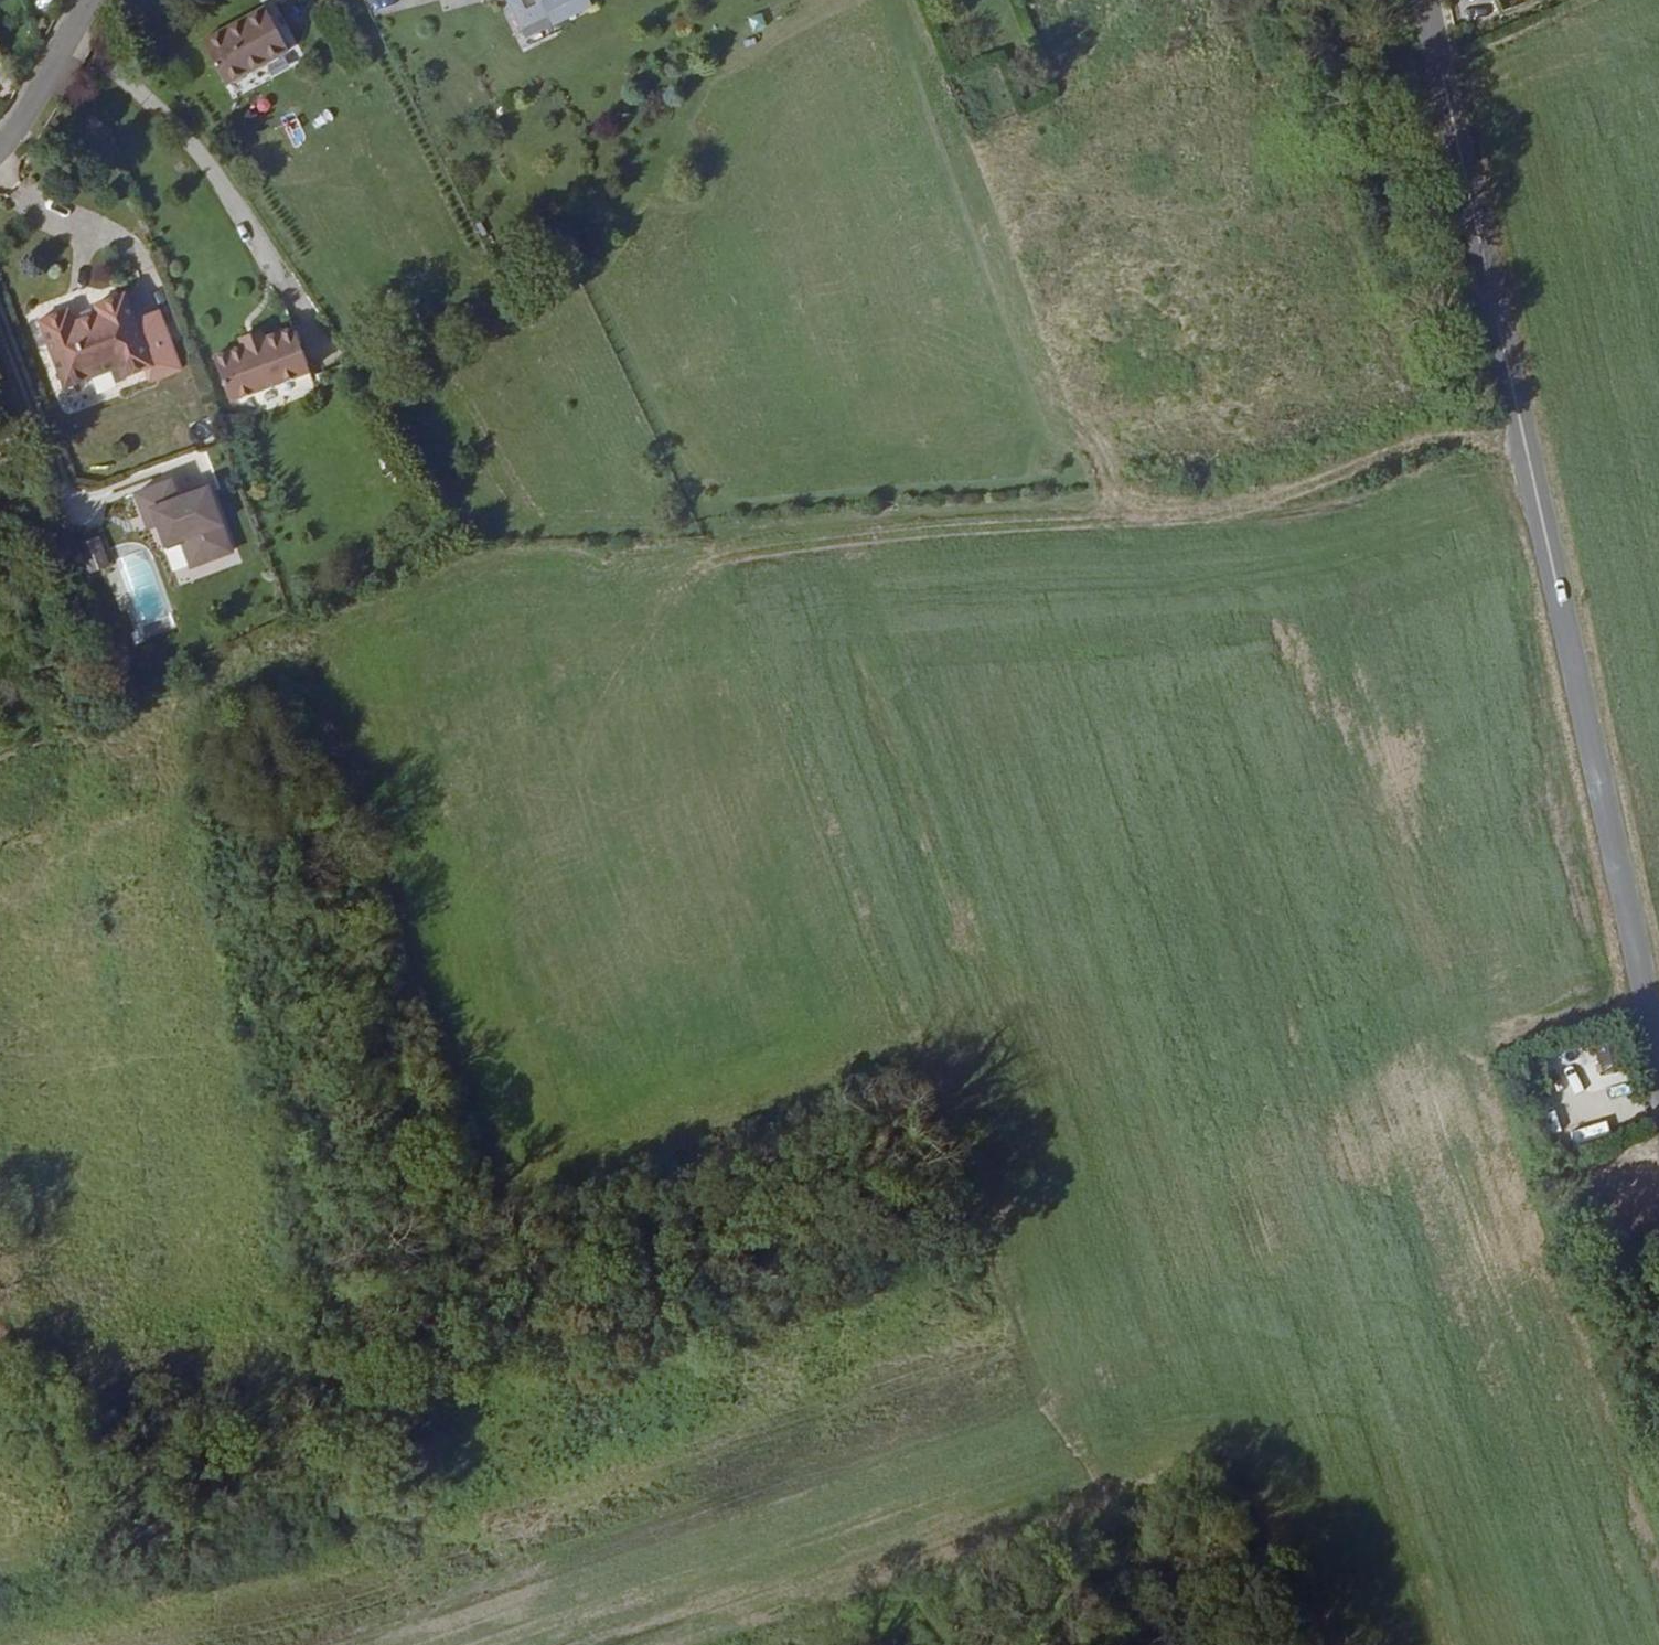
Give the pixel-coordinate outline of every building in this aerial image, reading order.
[(521,30),(549,16),(553,24),(592,5),(589,0),(507,0),(521,30)] [(265,7),(202,41),(226,85),(289,51),(265,7)] [(549,16),(521,30),(525,38),(553,24),(549,16)] [(151,366),(125,294),(95,305),(97,312),(73,321),(68,309),(39,320),(64,387),(119,367),(122,377),(151,366)] [(213,357),(230,401),(309,371),(293,327),(263,338),(261,331),(240,338),(243,346),(213,357)] [(175,477),(139,487),(169,587),(213,574),(209,563),(235,555),(213,482),(179,492),(175,477)] [(75,547),(85,576),(111,566),(100,538),(75,547)] [(1597,1045),(1602,1076),(1623,1073),(1618,1041),(1597,1045)] [(1578,1143),(1612,1135),(1609,1125),(1575,1132),(1578,1143)]
